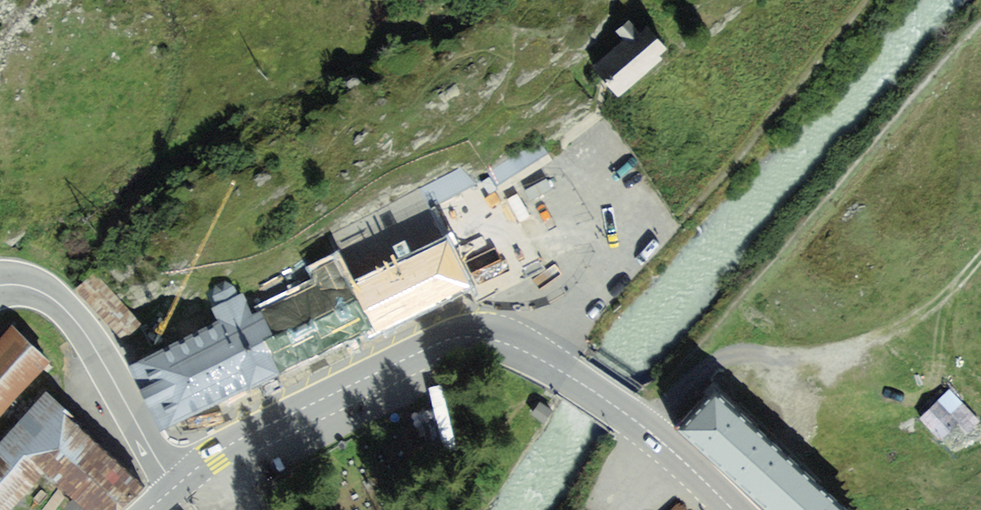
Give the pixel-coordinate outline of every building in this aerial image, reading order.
[(615,91),(618,94),(664,56),(660,51),(667,45),(647,21),(640,27),(630,14),(615,27),(624,37),(593,63),(605,78),(615,91)] [(487,173),(496,187),(549,153),(540,139),(487,173)] [(127,363),(161,429),(361,330),(365,337),(468,285),(431,211),(482,186),(472,167),(329,237),(339,256),(311,270),(316,281),(252,312),(235,279),(205,293),(217,318),(127,363)] [(89,263),(70,281),(120,335),(139,317),(89,263)] [(50,360),(10,324),(0,334),(0,415),(50,360)] [(678,424),(771,509),(855,509),(717,382),(678,424)] [(43,474),(79,509),(113,509),(138,485),(46,391),(0,440),(0,509),(8,509),(43,474)] [(951,400),(930,417),(951,442),(972,424),(951,400)] [(538,401),(530,413),(542,421),(550,408),(538,401)]
